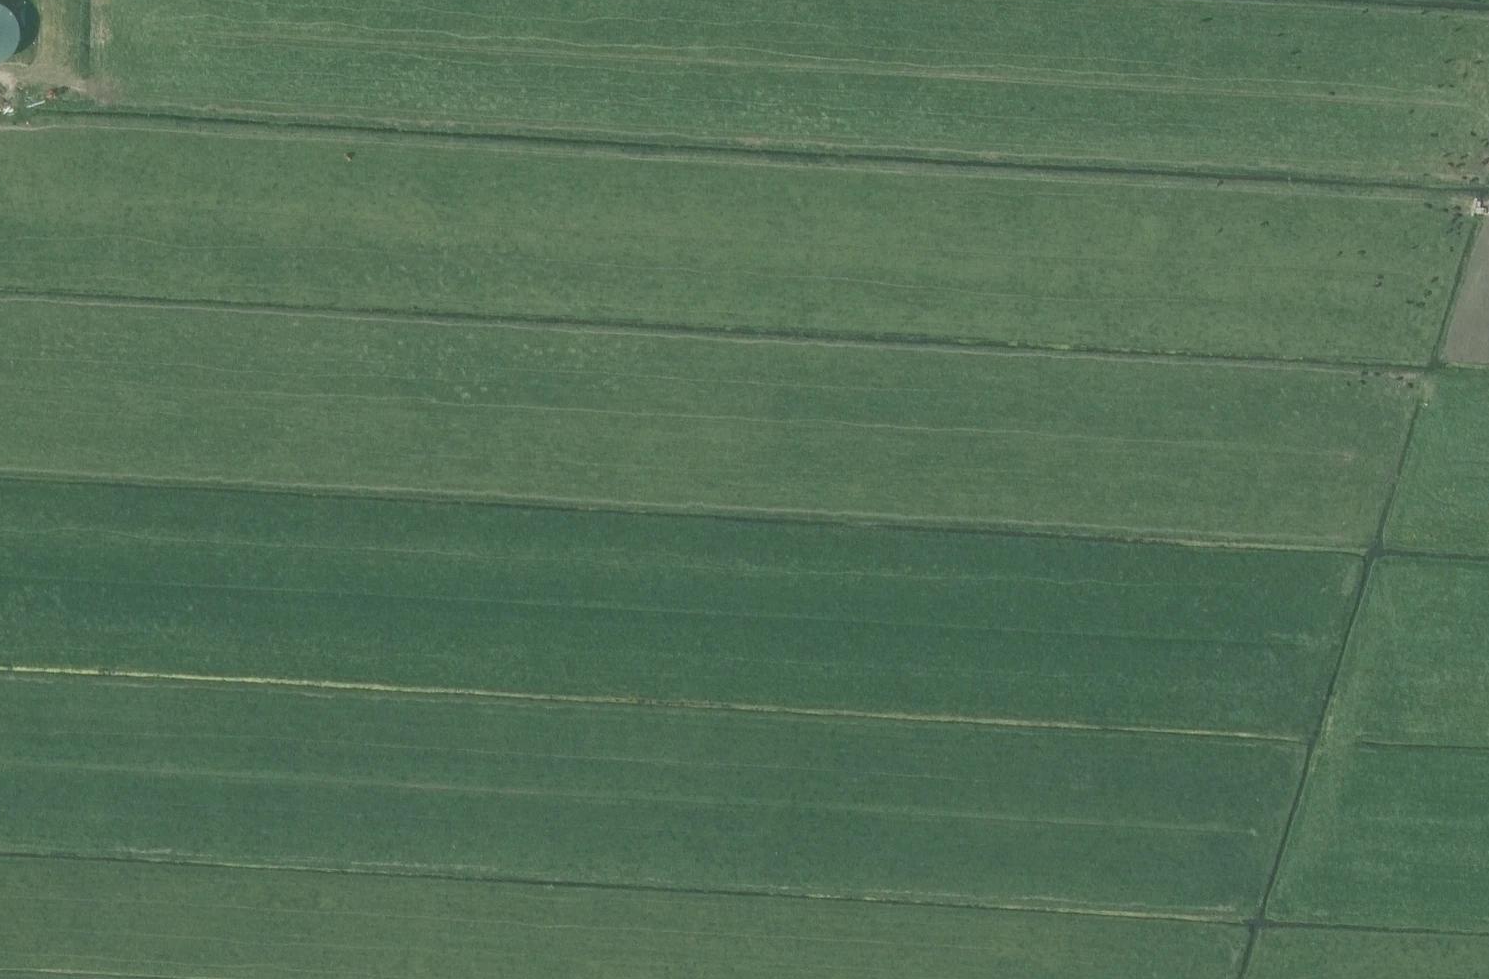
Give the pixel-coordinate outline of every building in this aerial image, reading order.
[(1,60),(6,58),(9,55),(13,52),(15,49),(18,45),(19,41),(21,37),(21,34),(21,30),(21,27),(21,23),(19,19),(18,16),(15,12),(13,9),(9,5),(6,3),(2,1),(0,0),(0,60),(1,60)]
